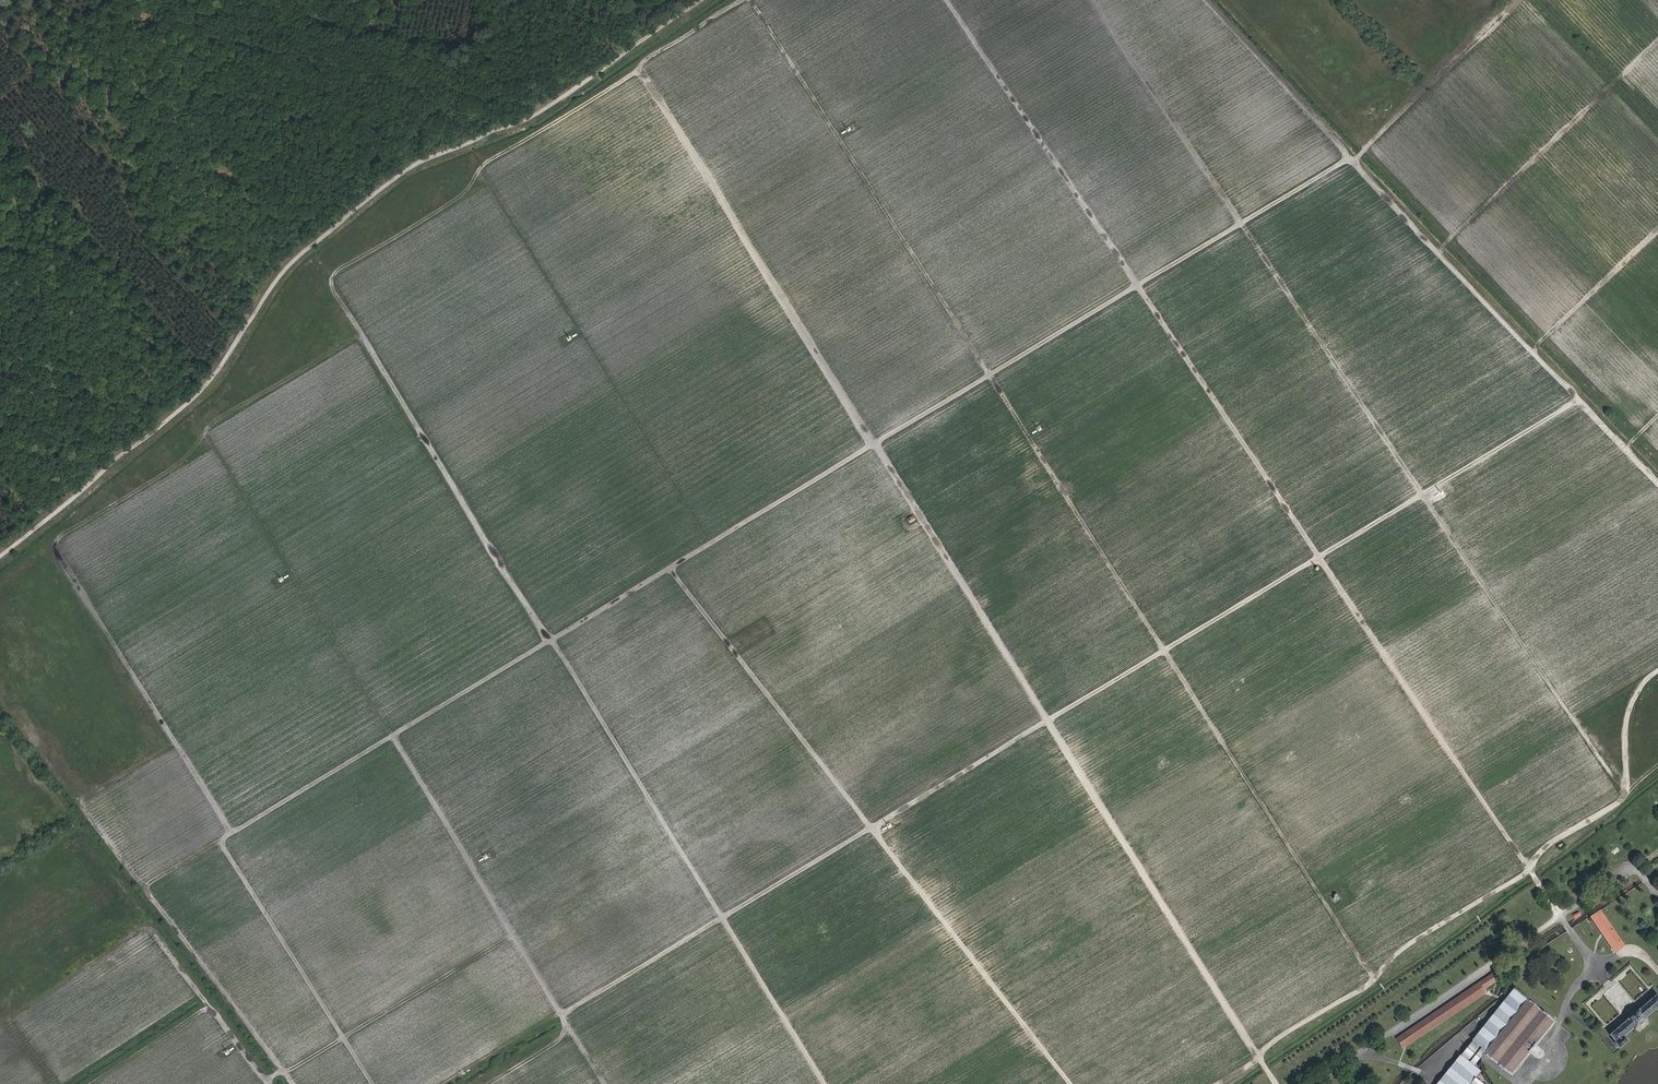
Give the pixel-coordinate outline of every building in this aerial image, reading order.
[(914,515),(907,519),(910,524),(917,520),(914,515)] [(1330,897),(1334,903),(1341,899),(1337,892),(1330,897)] [(1625,948),(1598,910),(1587,917),(1614,956),(1625,948)] [(1496,971),(1482,981),(1487,988),(1501,979),(1496,971)] [(1487,988),(1482,981),(1397,1038),(1404,1048),(1489,991),(1487,988)] [(1553,1022),(1513,990),(1471,1043),(1484,1054),(1510,1075),(1553,1022)] [(1634,1016),(1609,1036),(1621,1050),(1629,1043),(1625,1038),(1657,1011),(1657,1012),(1657,997),(1634,1016)] [(1477,1015),(1467,1026),(1470,1029),(1481,1018),(1477,1015)] [(1471,1043),(1463,1054),(1477,1064),(1484,1054),(1471,1043)] [(1475,1067),(1477,1064),(1463,1054),(1461,1056),(1475,1067)] [(1427,1056),(1418,1064),(1422,1070),(1432,1062),(1427,1056)] [(1475,1079),(1481,1072),(1475,1067),(1461,1056),(1439,1083),(1482,1083),(1475,1079)]
